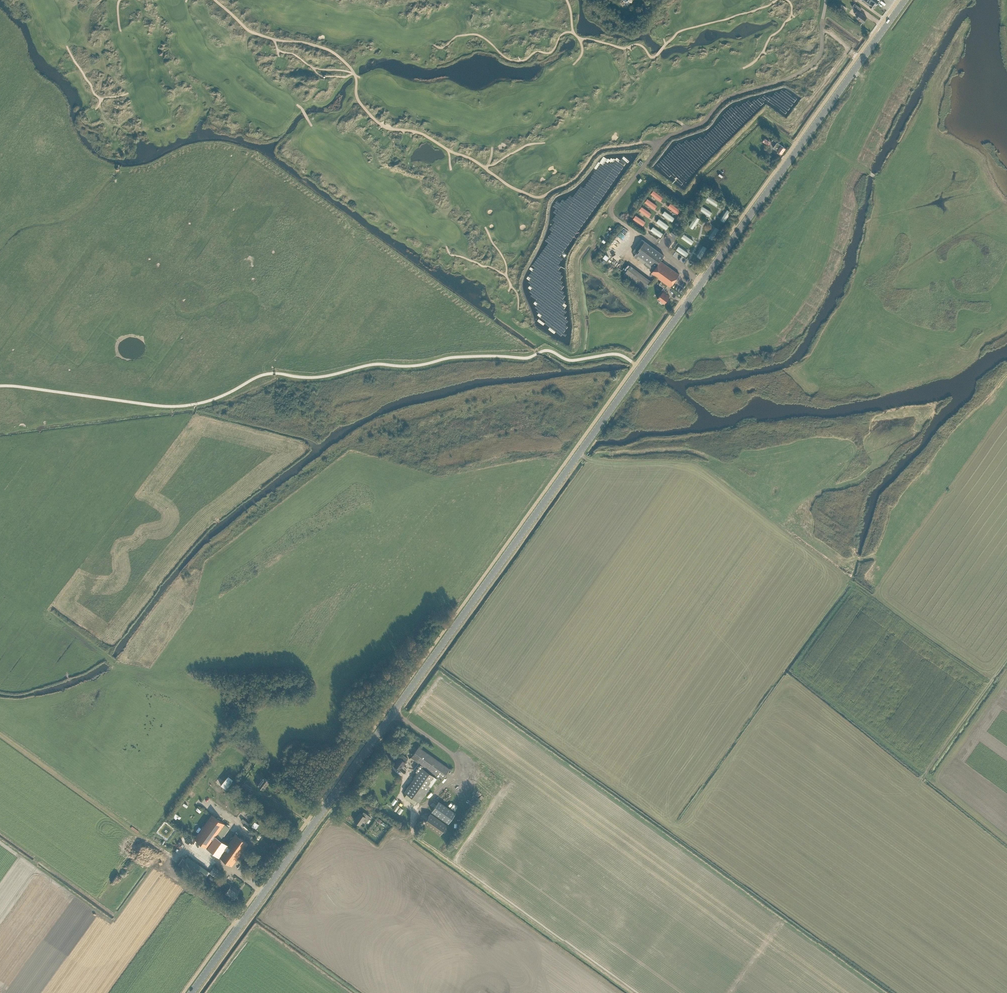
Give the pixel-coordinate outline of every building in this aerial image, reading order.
[(871,0),(862,0),(873,8),(874,7),(875,8),(877,5),(876,4),(871,0)] [(854,3),(852,5),(853,6),(854,7),(853,7),(856,10),(855,12),(858,15),(856,17),(863,22),(867,17),(859,11),(861,8),(854,3)] [(845,12),(848,8),(842,4),(839,7),(845,12)] [(777,142),(773,148),(781,154),(785,148),(777,142)] [(642,239),(633,251),(636,253),(634,256),(653,270),(652,273),(662,280),(668,284),(671,286),(679,274),(660,260),(664,255),(645,241),(642,239)] [(631,265),(624,274),(643,288),(644,288),(647,283),(650,280),(631,265)] [(668,284),(662,280),(659,284),(664,287),(658,294),(660,295),(658,299),(658,300),(659,301),(660,301),(665,304),(670,296),(665,293),(667,292),(664,290),(668,284)] [(410,757),(418,763),(413,769),(418,772),(404,791),(407,793),(417,800),(419,802),(437,777),(441,780),(449,769),(418,746),(410,757)] [(399,757),(394,765),(404,772),(406,770),(405,769),(406,767),(403,764),(408,758),(405,756),(404,757),(403,756),(401,758),(399,757)] [(226,789),(234,779),(228,775),(221,784),(226,789)] [(258,778),(255,783),(263,789),(269,781),(263,776),(260,780),(258,778)] [(244,782),(239,788),(247,794),(251,787),(244,782)] [(407,793),(404,796),(414,804),(417,800),(407,793)] [(439,800),(431,811),(448,823),(455,812),(439,800)] [(359,812),(354,820),(359,824),(363,819),(367,821),(370,816),(365,812),(363,815),(359,812)] [(430,813),(423,823),(440,835),(447,824),(430,813)] [(212,814),(194,839),(207,848),(215,835),(224,823),(212,814)] [(215,835),(207,848),(219,856),(232,866),(248,843),(235,834),(228,844),(215,835)] [(229,887),(225,892),(233,898),(238,890),(231,885),(231,884),(227,881),(225,884),(229,887)]
